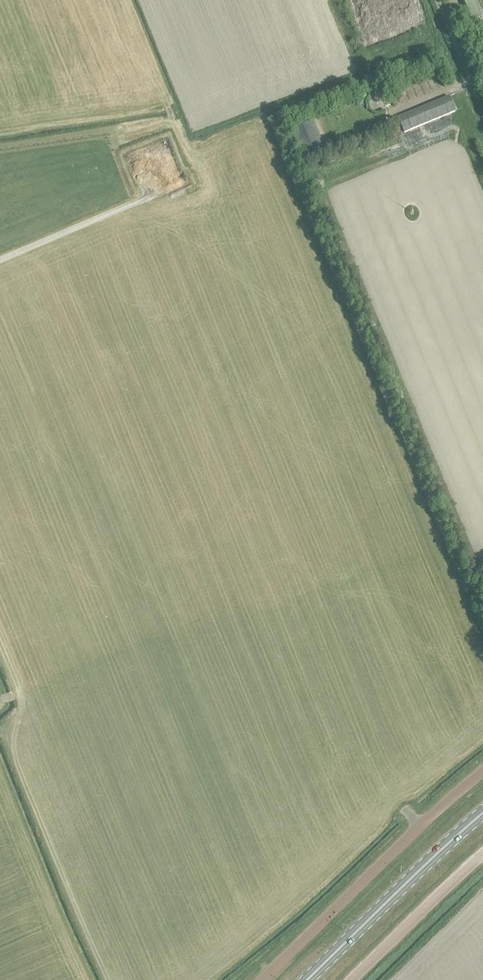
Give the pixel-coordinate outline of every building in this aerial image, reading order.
[(462,5),(451,10),(453,15),(464,10),(462,5)] [(385,93),(379,91),(382,100),(387,98),(385,93)] [(398,118),(404,133),(455,112),(448,97),(398,118)] [(291,131),(302,158),(324,149),(313,121),(291,131)]
